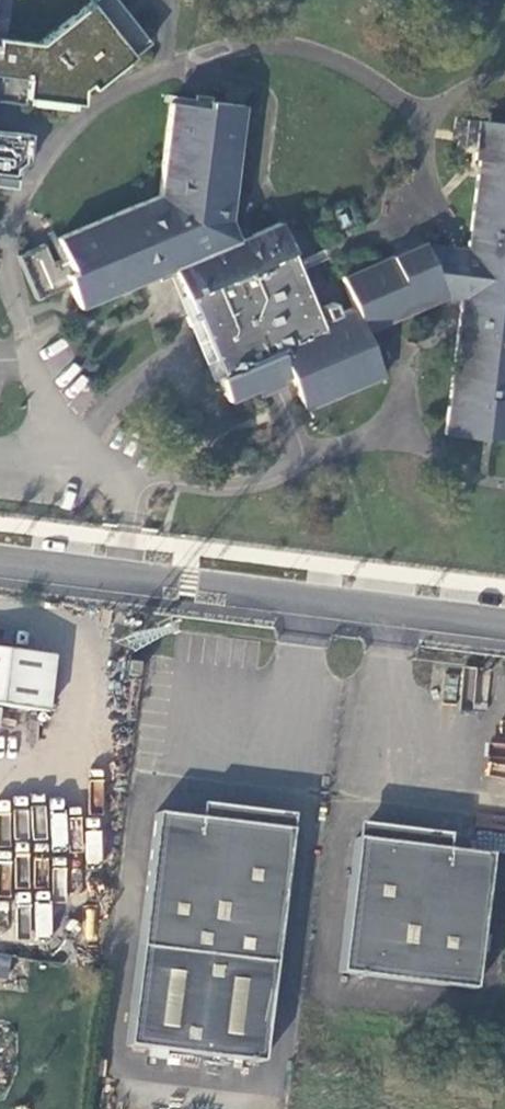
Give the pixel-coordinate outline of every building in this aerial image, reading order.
[(77,102),(78,87),(84,82),(88,87),(146,41),(114,0),(88,0),(36,41),(0,37),(0,93),(77,102)] [(78,308),(168,266),(182,294),(187,293),(223,375),(217,379),(226,400),(287,375),(303,412),(383,374),(366,332),(451,298),(462,299),(445,432),(484,437),(485,434),(504,436),(504,121),(480,117),(473,155),(478,157),(468,243),(424,240),(342,277),(353,303),(318,318),(289,251),(293,250),(280,218),(237,238),(228,214),(242,105),(206,101),(205,106),(171,103),(158,192),(55,235),(70,270),(62,274),(78,308)] [(0,129),(0,137),(10,138),(11,130),(0,129)] [(15,178),(16,168),(26,160),(29,132),(11,130),(10,138),(0,137),(0,176),(15,178)] [(48,242),(19,254),(36,297),(65,285),(48,242)] [(0,649),(0,706),(35,711),(42,654),(0,649)] [(491,768),(504,772),(504,743),(498,741),(491,768)] [(160,1049),(255,1062),(285,829),(150,811),(120,1045),(144,1048),(143,1056),(159,1058),(160,1049)] [(350,837),(333,971),(468,989),(485,854),(350,837)]
